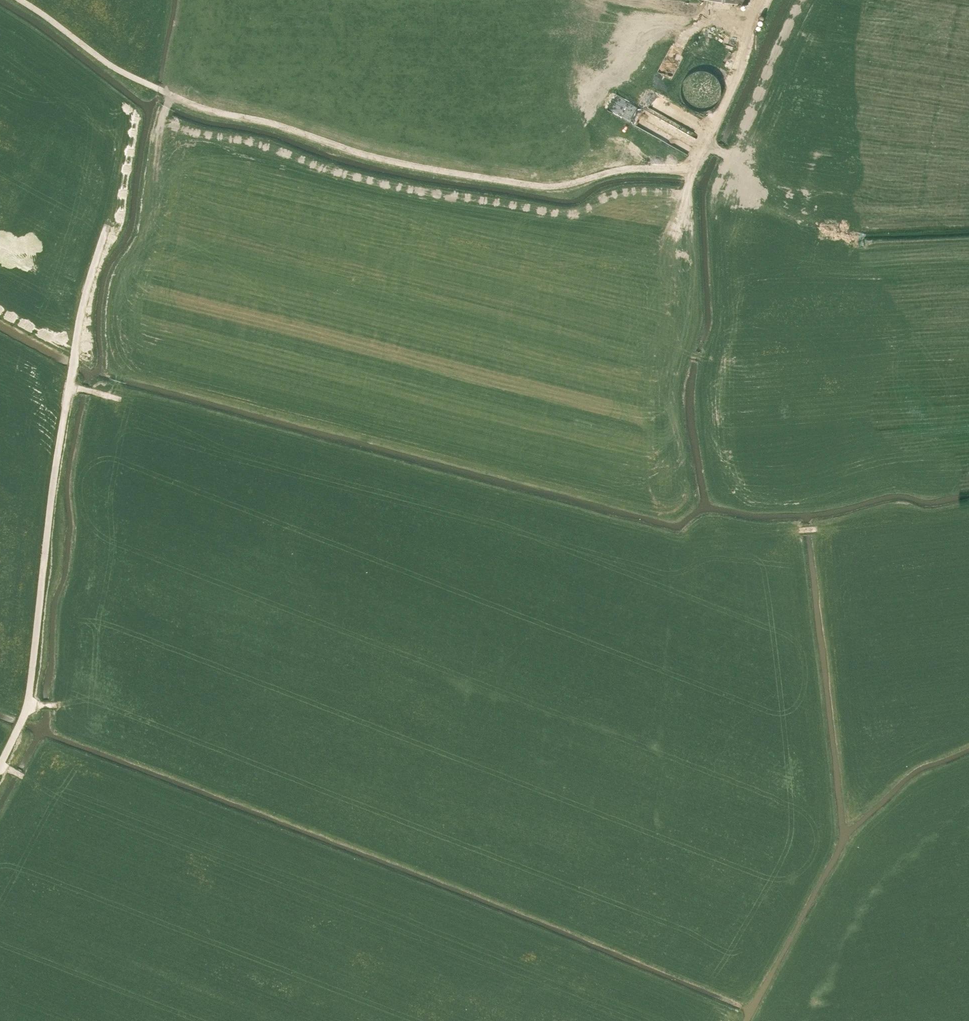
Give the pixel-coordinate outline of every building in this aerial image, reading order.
[(667,53),(660,69),(674,76),(682,59),(667,53)] [(704,108),(725,90),(708,70),(687,88),(704,108)] [(654,133),(692,152),(700,135),(662,116),(654,133)]
